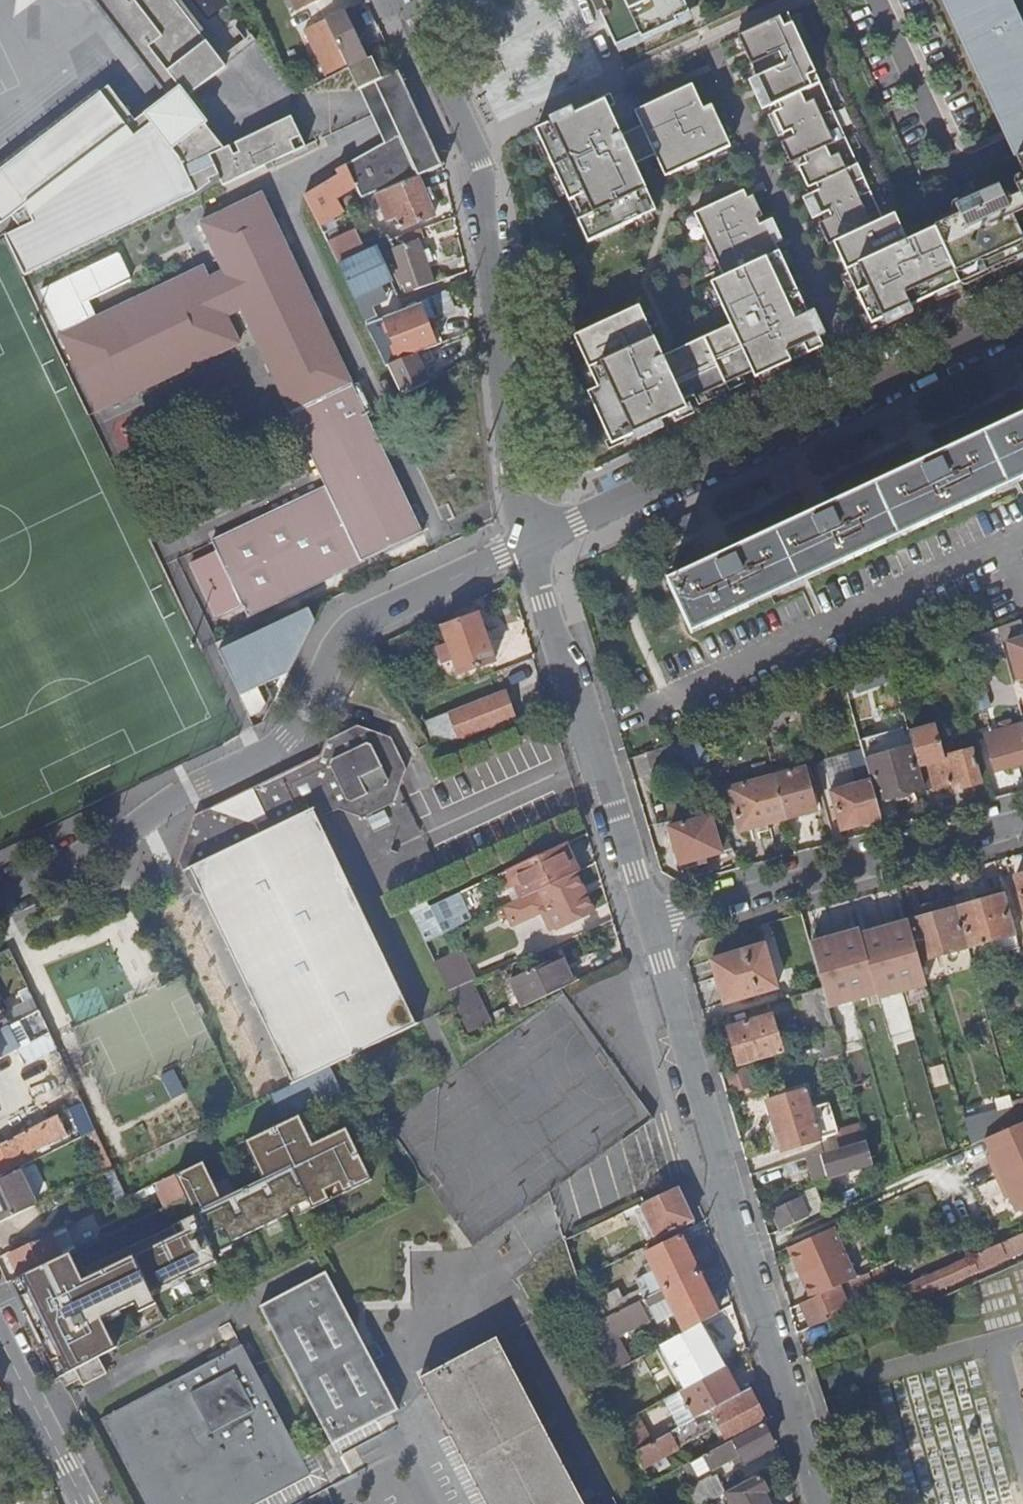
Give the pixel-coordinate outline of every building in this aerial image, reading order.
[(291,117),(225,150),(220,152),(216,144),(219,143),(207,126),(209,124),(188,97),(225,68),(206,42),(199,48),(180,24),(188,18),(174,0),(97,0),(170,96),(136,122),(109,88),(0,175),(0,223),(4,228),(15,219),(25,231),(8,239),(26,278),(197,196),(212,185),(210,181),(219,178),(224,187),(305,148),(291,117)] [(16,16),(37,0),(17,0),(16,16)] [(300,9),(319,0),(295,0),(300,9)] [(617,45),(639,36),(640,39),(675,23),(674,20),(688,13),(682,0),(596,0),(617,45)] [(1022,152),(1022,33),(1022,30),(1022,19),(1020,14),(1015,16),(1008,0),(946,0),(1011,142),(1017,154),(1021,153),(1022,152)] [(349,10),(326,21),(340,50),(347,65),(348,69),(366,60),(355,37),(355,35),(359,33),(349,10)] [(868,318),(957,277),(935,226),(906,239),(893,212),(882,216),(787,12),(737,35),(768,104),(777,100),(780,106),(772,110),(781,131),(790,127),(792,133),(780,139),(788,161),(802,154),(804,160),(796,164),(806,184),(815,181),(817,186),(808,191),(818,211),(826,207),(829,213),(816,219),(825,240),(833,237),(840,253),(838,254),(868,318)] [(639,36),(617,45),(620,52),(691,20),(688,13),(674,20),(675,23),(640,39),(639,36)] [(199,48),(206,42),(188,18),(180,24),(199,48)] [(340,50),(326,21),(305,31),(318,60),(340,50)] [(326,76),(347,65),(340,50),(318,60),(326,76)] [(399,136),(417,176),(442,165),(399,71),(359,90),(384,144),(399,136)] [(692,85),(634,111),(642,127),(657,156),(668,180),(733,147),(712,107),(705,111),(692,85)] [(603,96),(533,129),(587,244),(657,212),(636,167),(621,136),(603,96)] [(657,156),(642,127),(621,136),(636,167),(657,156)] [(384,144),(346,166),(355,185),(361,199),(374,194),(383,190),(416,176),(417,176),(399,136),(384,144)] [(220,152),(225,150),(219,143),(216,144),(220,152)] [(338,175),(305,195),(312,210),(316,218),(320,226),(341,214),(333,198),(355,185),(346,166),(345,166),(337,171),(338,175)] [(422,191),(416,176),(383,190),(374,194),(384,219),(394,215),(400,229),(432,216),(425,198),(422,191)] [(1017,187),(1020,195),(1005,202),(997,185),(955,206),(959,214),(935,226),(959,276),(983,264),(986,271),(1022,253),(1022,240),(1022,237),(1022,236),(1022,184),(1017,187)] [(422,191),(425,198),(430,195),(427,189),(422,191)] [(632,306),(568,340),(595,390),(584,395),(611,446),(684,407),(680,398),(745,364),(750,372),(816,338),(764,220),(758,223),(756,217),(762,215),(753,195),(747,199),(743,190),(695,211),(723,276),(711,284),(728,327),(658,356),(632,306)] [(422,534),(261,197),(202,224),(226,274),(209,282),(204,270),(63,337),(98,410),(238,343),(225,313),(241,306),(328,488),(214,543),(218,552),(193,563),(219,616),(244,604),(249,616),(422,534)] [(388,234),(378,238),(386,256),(391,255),(402,284),(411,280),(415,290),(433,283),(426,263),(422,251),(418,240),(427,236),(423,228),(390,239),(388,234)] [(344,235),(328,242),(332,251),(339,265),(354,296),(360,310),(371,305),(365,292),(391,279),(376,247),(366,252),(361,240),(349,246),(344,235)] [(428,249),(422,251),(426,263),(432,261),(428,249)] [(385,317),(401,360),(415,354),(436,345),(420,303),(410,308),(385,317)] [(403,395),(429,380),(415,354),(401,360),(389,365),(403,395)] [(1010,364),(989,374),(996,389),(1017,380),(1010,364)] [(902,414),(881,423),(889,439),(909,429),(902,414)] [(1022,478),(1022,417),(940,455),(937,448),(916,458),(919,465),(830,506),(826,499),(805,508),(809,516),(734,551),(731,545),(711,554),(714,561),(669,580),(692,632),(1022,478)] [(794,463),(774,473),(781,488),(802,479),(794,463)] [(241,696),(290,673),(317,621),(311,609),(220,652),(229,669),(235,666),(240,676),(233,679),(241,696)] [(495,661),(478,614),(443,626),(450,643),(438,647),(444,663),(456,659),(461,673),(495,661)] [(1008,643),(1018,680),(1022,678),(1022,640),(1008,643)] [(235,666),(229,669),(233,679),(240,676),(235,666)] [(506,691),(428,722),(434,744),(441,746),(515,717),(506,691)] [(795,712),(792,701),(768,709),(772,721),(795,712)] [(329,740),(322,754),(304,763),(306,768),(293,774),(291,769),(196,815),(188,838),(181,860),(196,892),(205,896),(296,1083),(419,1024),(320,820),(314,809),(339,797),(345,808),(364,817),(396,802),(408,769),(392,737),(360,725),(329,740)] [(933,725),(911,730),(915,746),(926,786),(927,792),(961,783),(963,788),(982,783),(973,751),(942,759),(933,725)] [(690,774),(713,760),(696,734),(671,743),(687,769),(690,774)] [(992,751),(997,771),(1022,764),(1022,742),(992,751)] [(873,780),(878,799),(901,793),(926,786),(915,746),(867,759),(873,780)] [(304,763),(291,769),(293,774),(306,768),(304,763)] [(806,767),(776,776),(787,818),(817,810),(806,767)] [(787,818),(776,776),(731,788),(742,831),(787,818)] [(878,799),(873,780),(833,791),(843,830),(884,819),(878,799)] [(314,809),(320,820),(345,808),(339,797),(314,809)] [(723,852),(713,816),(671,828),(682,864),(723,852)] [(580,869),(568,842),(510,869),(503,872),(509,886),(517,883),(523,895),(577,870),(580,869)] [(596,909),(577,870),(523,895),(512,900),(506,904),(515,923),(550,906),(559,926),(596,909)] [(459,893),(413,915),(426,941),(465,923),(460,912),(466,909),(459,893)] [(987,946),(998,943),(1000,947),(1004,946),(1005,949),(1020,944),(1005,894),(958,908),(969,947),(981,943),(981,945),(987,944),(987,946)] [(921,961),(969,947),(958,908),(941,912),(938,902),(926,906),(929,917),(910,923),(921,961)] [(460,912),(465,923),(471,920),(466,909),(460,912)] [(873,939),(862,941),(872,974),(904,967),(896,930),(872,936),(873,939)] [(862,941),(862,940),(830,947),(839,982),(872,974),(862,941)] [(779,989),(767,946),(715,961),(727,1003),(779,989)] [(461,949),(436,961),(451,991),(471,982),(476,980),(461,949)] [(526,1006),(575,982),(562,955),(513,978),(526,1006)] [(471,982),(451,991),(471,1032),(491,1022),(471,982)] [(810,1047),(839,1038),(825,987),(796,996),(795,996),(810,1047)] [(7,1029),(12,1027),(0,1005),(0,1032),(7,1029)] [(41,1011),(19,1022),(23,1028),(32,1029),(42,1024),(45,1029),(49,1027),(41,1011)] [(742,1067),(785,1054),(773,1015),(731,1028),(736,1044),(716,1050),(718,1057),(737,1052),(742,1067)] [(7,1029),(0,1032),(0,1061),(14,1053),(4,1036),(9,1033),(7,1029)] [(823,1138),(808,1090),(770,1101),(785,1150),(823,1138)] [(967,1120),(1015,1106),(1012,1096),(964,1111),(967,1120)] [(987,1140),(1021,1125),(1015,1106),(967,1120),(974,1146),(987,1140)] [(0,1145),(0,1179),(19,1169),(26,1166),(22,1158),(67,1135),(58,1116),(0,1145)] [(368,1172),(340,1120),(308,1138),(296,1117),(241,1143),(259,1181),(218,1201),(200,1163),(176,1175),(186,1199),(194,1216),(172,1226),(83,1270),(82,1267),(77,1270),(70,1254),(61,1259),(22,1277),(21,1278),(29,1295),(22,1299),(52,1362),(59,1358),(67,1375),(75,1370),(89,1363),(99,1358),(110,1352),(117,1348),(102,1321),(134,1304),(139,1313),(156,1303),(150,1292),(215,1258),(210,1249),(285,1209),(283,1206),(304,1195),(309,1203),(326,1194),(322,1186),(334,1179),(339,1188),(368,1172)] [(987,1140),(994,1155),(997,1162),(992,1164),(1006,1194),(1010,1192),(1013,1198),(1020,1213),(1022,1212),(1022,1124),(1021,1125),(987,1140)] [(831,1175),(875,1162),(869,1142),(824,1155),(831,1175)] [(116,1168),(107,1149),(100,1152),(109,1172),(116,1168)] [(19,1169),(0,1179),(0,1224),(38,1206),(19,1169)] [(176,1175),(158,1183),(168,1207),(186,1199),(176,1175)] [(655,1239),(694,1221),(678,1188),(640,1206),(655,1239)] [(785,1230),(812,1218),(801,1194),(788,1200),(790,1205),(777,1210),(785,1230)] [(50,1235),(12,1254),(22,1277),(61,1259),(70,1254),(77,1251),(66,1227),(50,1235)] [(790,1248),(812,1301),(841,1288),(856,1280),(858,1280),(836,1227),(790,1248)] [(589,1238),(594,1236),(591,1230),(586,1232),(589,1238)] [(969,1258),(983,1251),(977,1237),(963,1243),(969,1258)] [(665,1290),(698,1274),(681,1238),(647,1254),(665,1290)] [(1007,1259),(1000,1244),(984,1251),(969,1258),(908,1285),(916,1301),(934,1293),(933,1291),(980,1270),(980,1271),(1007,1259)] [(900,1271),(897,1262),(858,1280),(856,1280),(864,1297),(877,1291),(873,1283),(900,1271)] [(599,1346),(673,1309),(685,1333),(699,1325),(718,1315),(698,1274),(665,1290),(592,1326),(599,1346)] [(14,1282),(13,1282),(22,1299),(29,1295),(21,1278),(14,1282)] [(400,1410),(330,1279),(264,1313),(334,1446),(400,1410)] [(850,1306),(841,1288),(812,1301),(803,1305),(813,1328),(831,1320),(829,1316),(850,1306)] [(634,1389),(663,1373),(675,1369),(686,1389),(723,1369),(714,1353),(699,1325),(685,1333),(666,1344),(649,1354),(609,1377),(624,1423),(641,1413),(634,1389)] [(649,1354),(666,1344),(661,1335),(644,1344),(649,1354)] [(495,1339),(419,1379),(485,1503),(582,1503),(495,1339)] [(244,1346),(102,1420),(145,1503),(260,1503),(312,1477),(244,1346)] [(61,1378),(67,1375),(59,1358),(52,1362),(60,1378),(61,1378)] [(67,1375),(61,1378),(66,1387),(80,1380),(83,1386),(108,1374),(99,1358),(89,1363),(75,1370),(67,1375)] [(695,1420),(738,1396),(723,1369),(686,1389),(680,1392),(695,1420)] [(666,1456),(677,1450),(676,1446),(718,1423),(729,1443),(763,1425),(767,1423),(750,1390),(738,1396),(695,1420),(634,1454),(642,1470),(653,1464),(658,1474),(671,1466),(666,1456)] [(698,1478),(732,1460),(739,1455),(742,1461),(773,1445),(763,1425),(729,1443),(691,1464),(698,1478)] [(735,1465),(742,1461),(739,1455),(732,1460),(735,1465)] [(691,1481),(698,1478),(691,1464),(684,1468),(691,1481)] [(764,1494),(768,1492),(760,1475),(726,1493),(732,1503),(770,1503),(764,1494)] [(726,1493),(717,1476),(712,1478),(711,1477),(689,1489),(696,1503),(706,1503),(726,1493)]
